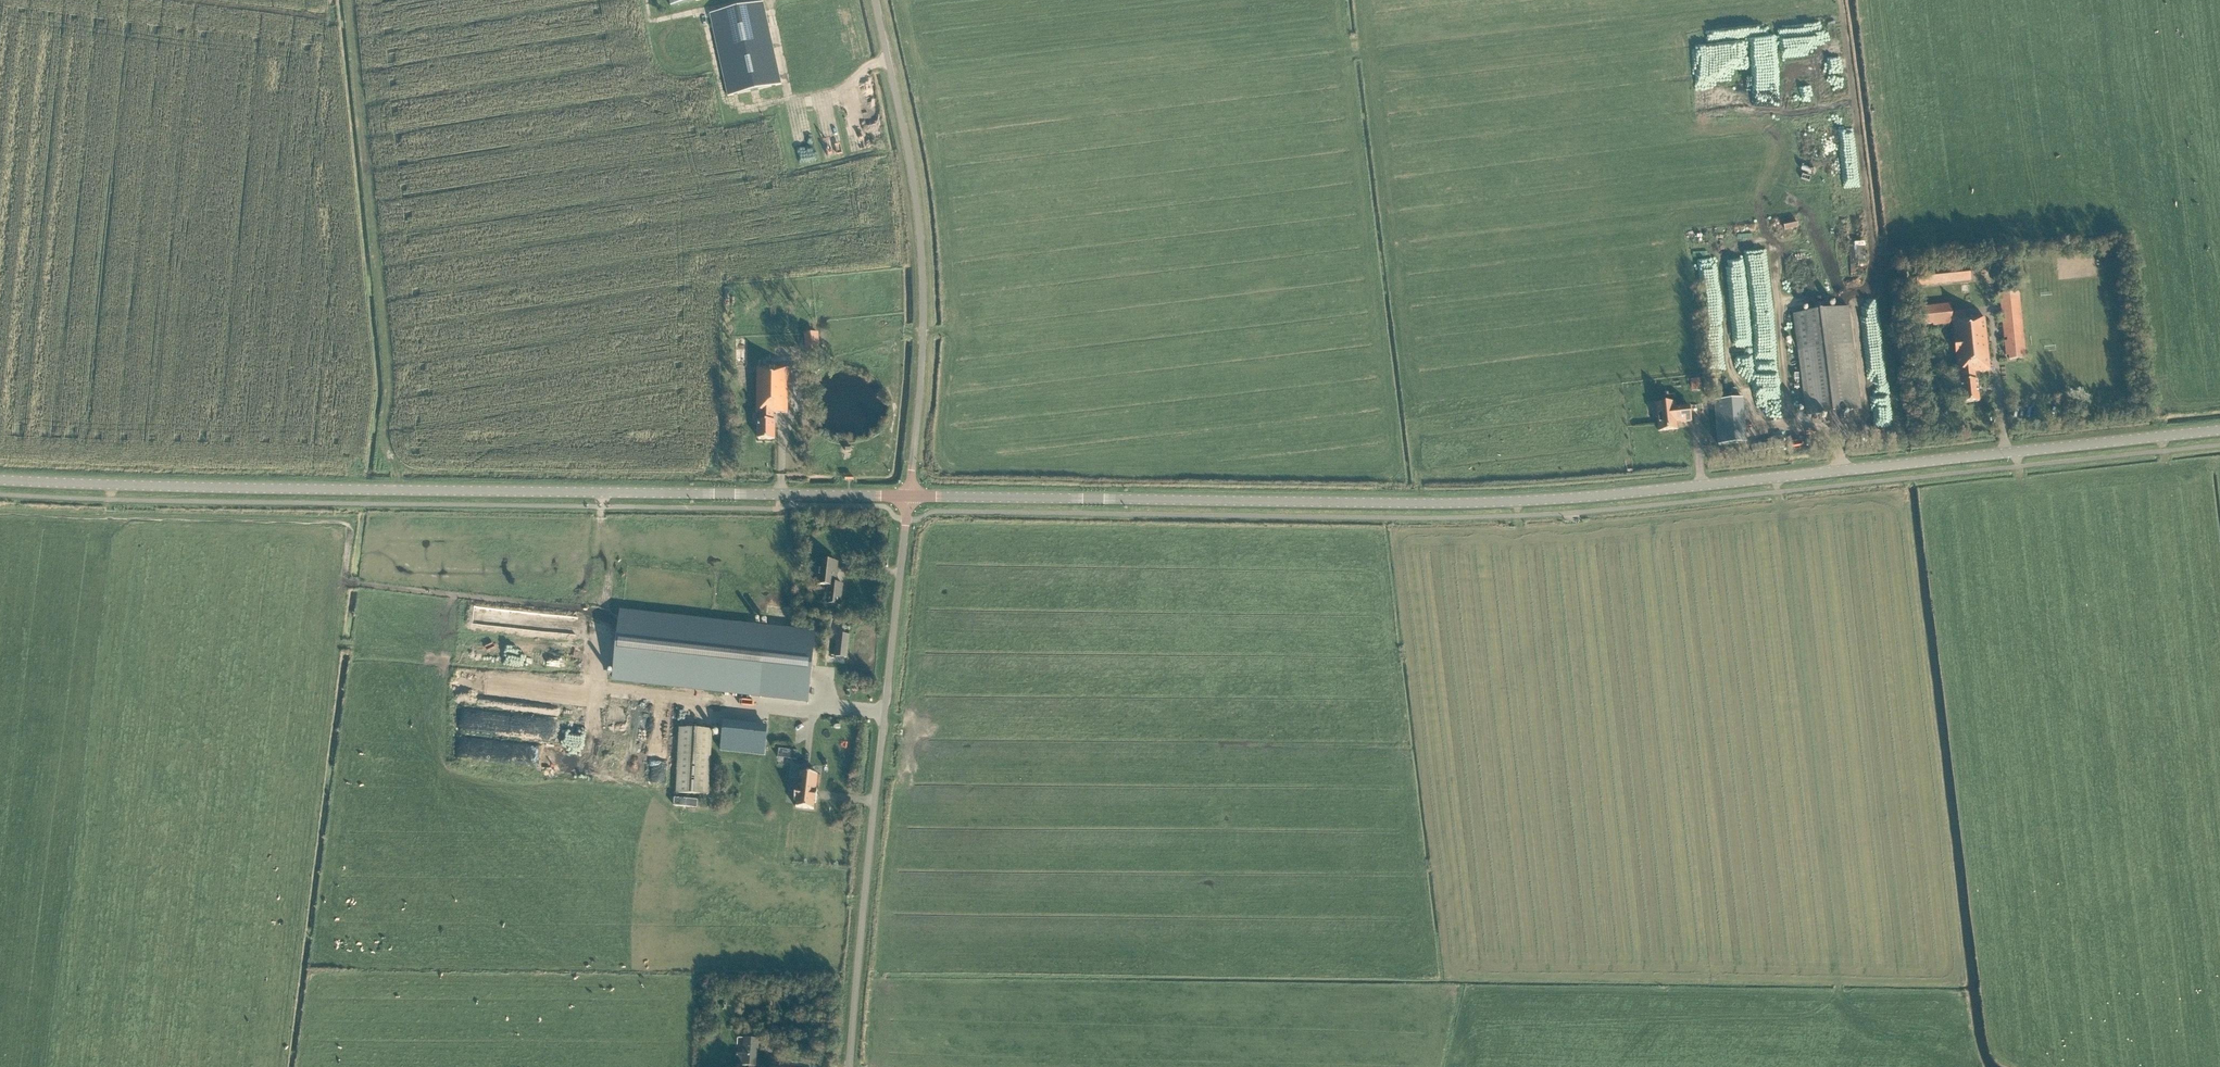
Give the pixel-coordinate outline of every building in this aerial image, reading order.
[(728,96),(781,85),(763,3),(710,15),(728,96)] [(1917,286),(1970,281),(1969,267),(1916,273),(1917,286)] [(2020,293),(1999,295),(2002,316),(2004,316),(2005,322),(2002,322),(2004,339),(2007,339),(2007,343),(2004,344),(2006,356),(2009,356),(2009,360),(2026,359),(2020,293)] [(1816,312),(1793,315),(1806,416),(1861,409),(1848,308),(1826,311),(1825,304),(1815,305),(1816,312)] [(1952,313),(1951,305),(1919,308),(1920,325),(1933,324),(1933,326),(1949,324),(1949,323),(1952,323),(1958,374),(1961,374),(1962,383),(1961,383),(1963,403),(1979,402),(1977,382),(1980,381),(1979,372),(1990,371),(1985,319),(1965,321),(1964,312),(1952,313)] [(817,333),(807,334),(805,334),(805,335),(807,352),(819,351),(817,333)] [(736,350),(736,361),(746,361),(746,350),(736,350)] [(757,368),(757,412),(760,412),(760,421),(758,421),(758,439),(774,439),(774,421),(773,421),(773,412),(787,413),(787,377),(789,377),(789,368),(757,368)] [(1701,391),(1700,379),(1691,380),(1692,392),(1701,391)] [(1742,399),(1715,401),(1719,446),(1745,443),(1743,411),(1743,410),(1742,399)] [(1675,404),(1656,406),(1659,432),(1677,430),(1677,423),(1691,422),(1689,406),(1675,408),(1675,404)] [(817,560),(815,575),(818,575),(817,585),(828,586),(827,596),(826,605),(840,606),(841,598),(843,584),(835,584),(837,563),(817,560)] [(614,672),(613,679),(759,696),(808,701),(816,634),(766,628),(755,627),(708,622),(620,613),(615,665),(614,672)] [(837,641),(835,656),(846,658),(849,636),(842,635),(841,642),(837,641)] [(584,713),(580,749),(668,759),(672,722),(584,713)] [(723,724),(720,750),(765,755),(768,729),(723,724)] [(708,796),(712,730),(680,728),(676,794),(708,796)] [(790,750),(789,759),(797,760),(798,751),(790,750)] [(818,775),(800,773),(798,789),(796,788),(794,801),(797,802),(796,808),(814,810),(815,804),(816,804),(817,791),(816,791),(818,775)] [(759,1039),(744,1038),(743,1054),(737,1054),(736,1066),(758,1066),(764,1066),(764,1061),(758,1060),(759,1039)]
